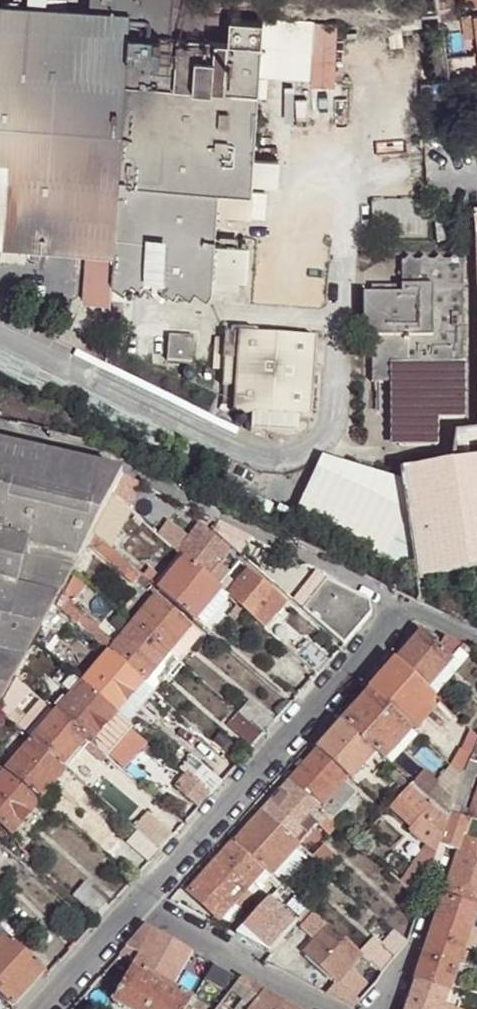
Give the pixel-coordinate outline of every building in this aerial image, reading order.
[(4,5),(79,10),(80,0),(4,0),(4,5)] [(102,11),(129,13),(139,13),(140,0),(102,0),(102,11)] [(129,13),(128,33),(172,36),(175,9),(187,9),(189,0),(140,0),(139,13),(129,13)] [(453,16),(455,16),(453,0),(437,0),(439,18),(453,16)] [(471,8),(476,8),(476,0),(465,0),(471,8)] [(102,11),(79,10),(4,5),(0,4),(0,246),(87,252),(83,302),(109,302),(113,253),(115,254),(113,283),(125,290),(129,284),(141,291),(146,285),(158,293),(162,286),(175,294),(179,287),(191,294),(196,289),(208,295),(213,288),(219,189),(252,191),(264,24),(232,22),(230,43),(182,39),(187,9),(175,9),(172,36),(128,33),(129,13),(102,11)] [(445,50),(459,49),(458,36),(456,36),(453,16),(439,18),(441,35),(443,35),(445,50)] [(338,27),(312,26),(310,87),(335,88),(338,27)] [(391,50),(403,48),(401,34),(389,36),(391,50)] [(476,56),(476,46),(459,49),(460,59),(476,56)] [(451,241),(448,219),(435,221),(435,222),(438,243),(451,241)] [(385,362),(373,362),(373,382),(392,382),(392,412),(392,447),(437,447),(437,419),(464,419),(464,262),(461,262),(456,257),(451,261),(446,261),(440,257),(436,262),(430,262),(426,257),(421,261),(415,261),(410,257),(404,262),(402,262),(402,287),(402,295),(389,295),(389,288),(373,288),(373,296),(366,296),(366,337),(372,337),(385,337),(385,362)] [(167,359),(192,362),(194,336),(169,334),(167,359)] [(311,417),(317,339),(226,334),(222,386),(234,386),(232,412),(254,414),(253,428),(299,431),(299,416),(311,417)] [(372,337),(373,362),(385,362),(385,337),(372,337)] [(373,382),(364,382),(363,412),(392,412),(392,382),(373,382)] [(454,435),(450,464),(450,466),(476,461),(476,432),(454,435)] [(77,562),(123,479),(0,449),(0,543),(77,562)] [(297,517),(417,576),(401,482),(325,458),(297,517)] [(417,577),(427,576),(411,480),(476,471),(476,461),(450,466),(450,464),(400,471),(401,482),(417,576),(417,577)] [(427,576),(476,569),(476,471),(411,480),(427,576)] [(252,542),(221,526),(214,534),(230,547),(234,542),(246,551),(252,542)] [(199,530),(178,555),(187,563),(208,581),(214,573),(222,565),(229,556),(208,537),(199,530)] [(142,577),(94,535),(88,545),(134,585),(137,582),(142,577)] [(0,543),(0,584),(57,598),(77,562),(0,543)] [(208,581),(187,563),(161,593),(195,622),(221,593),(218,589),(208,581)] [(232,573),(222,565),(214,573),(224,582),(227,580),(232,573)] [(249,572),(239,565),(232,573),(227,580),(236,587),(249,572)] [(280,599),(249,572),(236,587),(226,596),(258,624),(280,599)] [(218,589),(224,582),(214,573),(208,581),(218,589)] [(328,583),(319,575),(295,604),(296,604),(304,611),(328,583)] [(154,586),(142,577),(137,582),(149,592),(154,586)] [(236,587),(227,580),(224,582),(218,589),(221,593),(226,596),(236,587)] [(328,583),(304,611),(344,646),(372,615),(370,604),(328,583)] [(57,598),(0,584),(0,702),(57,598)] [(107,637),(61,597),(55,607),(100,646),(107,637)] [(170,654),(181,663),(202,636),(158,597),(136,624),(170,654)] [(295,612),(280,599),(258,624),(265,630),(269,626),(278,633),(280,630),(295,612)] [(118,609),(111,602),(106,609),(113,615),(118,609)] [(120,610),(129,618),(136,609),(128,602),(120,610)] [(118,645),(110,654),(145,684),(170,654),(136,624),(121,641),(118,645)] [(288,636),(280,630),(278,633),(269,626),(265,630),(281,645),(288,636)] [(423,634),(396,664),(426,690),(452,660),(439,648),(423,634)] [(118,645),(121,641),(115,636),(112,640),(118,645)] [(452,660),(459,653),(462,649),(444,640),(439,648),(452,660)] [(318,676),(331,661),(307,641),(294,655),(318,676)] [(426,690),(434,699),(468,661),(459,653),(452,660),(426,690)] [(145,684),(110,654),(83,685),(117,714),(145,684)] [(383,677),(370,693),(407,727),(434,699),(426,690),(396,664),(383,677)] [(376,670),(362,686),(370,693),(383,677),(376,670)] [(16,680),(0,709),(0,712),(5,716),(22,685),(16,680)] [(145,684),(117,714),(125,720),(152,690),(145,684)] [(117,714),(83,685),(57,714),(87,741),(91,744),(117,714)] [(359,706),(343,723),(372,750),(385,762),(394,750),(408,735),(412,732),(407,727),(370,693),(362,686),(351,698),(359,706)] [(265,735),(276,723),(251,702),(240,714),(265,735)] [(87,741),(57,714),(33,741),(63,767),(87,741)] [(125,720),(117,714),(91,744),(98,751),(125,720)] [(253,748),(265,735),(240,714),(229,726),(253,748)] [(372,750),(343,723),(318,751),(347,777),(358,766),(368,755),(372,750)] [(408,735),(394,750),(401,756),(415,741),(408,735)] [(63,767),(33,741),(6,771),(25,787),(25,788),(28,791),(30,791),(41,800),(68,770),(63,767)] [(68,770),(91,744),(87,741),(63,767),(68,770)] [(395,794),(400,798),(412,785),(385,762),(372,750),(368,755),(372,759),(399,783),(395,788),(398,790),(395,794)] [(314,754),(290,782),(319,809),(344,782),(314,754)] [(468,760),(476,763),(476,756),(471,754),(468,760)] [(212,794),(223,780),(192,755),(181,768),(187,773),(212,794)] [(358,766),(363,770),(372,759),(368,755),(358,766)] [(461,777),(449,812),(457,815),(471,777),(474,780),(476,772),(476,763),(468,760),(461,777)] [(358,766),(347,777),(352,782),(363,770),(358,766)] [(440,783),(426,798),(448,817),(449,812),(461,777),(453,769),(440,783)] [(74,777),(68,770),(41,800),(48,807),(74,777)] [(425,770),(412,785),(426,798),(440,783),(425,770)] [(199,808),(212,794),(187,773),(175,787),(199,808)] [(12,834),(38,803),(4,775),(0,779),(0,824),(12,834)] [(290,782),(262,813),(298,846),(326,816),(319,809),(290,782)] [(319,809),(326,816),(331,820),(355,793),(344,782),(319,809)] [(412,785),(400,798),(434,829),(441,836),(448,817),(426,798),(412,785)] [(468,819),(470,820),(476,822),(476,796),(468,819)] [(449,812),(448,817),(441,836),(439,843),(453,850),(459,851),(463,837),(470,820),(468,819),(457,815),(449,812)] [(262,813),(236,841),(266,869),(273,874),(298,846),(262,813)] [(161,851),(171,840),(149,820),(140,832),(161,851)] [(470,820),(463,837),(476,842),(476,822),(470,820)] [(423,842),(425,846),(435,854),(439,843),(441,836),(434,829),(423,842)] [(150,863),(161,851),(140,832),(138,830),(127,842),(150,863)] [(463,837),(459,851),(458,856),(453,868),(476,876),(476,842),(463,837)] [(266,869),(236,841),(189,892),(219,919),(244,892),(266,869)] [(322,846),(312,858),(329,873),(339,863),(334,859),(335,858),(322,846)] [(425,846),(414,864),(421,868),(427,852),(435,854),(425,846)] [(427,852),(421,868),(429,873),(433,861),(435,854),(427,852)] [(401,883),(410,892),(420,900),(429,873),(421,868),(414,864),(401,883)] [(444,899),(476,910),(476,876),(453,868),(444,899)] [(273,874),(266,869),(244,892),(252,897),(268,880),(273,874)] [(283,882),(273,874),(268,880),(279,889),(284,884),(283,882)] [(73,896),(95,915),(107,902),(85,883),(73,896)] [(244,892),(219,919),(226,925),(252,897),(244,892)] [(403,903),(416,915),(419,910),(417,909),(420,900),(410,892),(403,903)] [(310,908),(294,893),(292,896),(295,900),(291,905),(303,916),(310,908)] [(272,898),(263,909),(267,911),(274,905),(295,924),(299,921),(272,898)] [(437,915),(436,918),(470,929),(476,931),(476,910),(444,899),(437,915)] [(263,909),(246,928),(272,951),(295,924),(274,905),(267,911),(263,909)] [(436,918),(418,973),(452,984),(470,929),(436,918)] [(364,956),(330,926),(308,951),(340,980),(351,968),(356,963),(361,958),(364,956)] [(145,927),(140,932),(145,936),(149,929),(145,927)] [(246,928),(239,936),(269,952),(270,953),(272,951),(246,928)] [(128,946),(141,952),(154,932),(149,929),(145,936),(140,932),(128,946)] [(164,981),(194,999),(200,989),(205,981),(184,970),(194,954),(154,932),(141,952),(134,965),(164,981)] [(382,946),(395,957),(406,943),(393,932),(382,946)] [(5,934),(4,935),(46,972),(47,971),(5,934)] [(4,935),(0,939),(0,995),(15,1007),(46,972),(4,935)] [(371,967),(361,958),(356,963),(376,983),(382,973),(372,964),(371,967)] [(127,1008),(148,1008),(164,981),(134,965),(113,1001),(127,1008)] [(223,1002),(240,980),(214,966),(205,981),(200,989),(223,1002)] [(351,968),(340,980),(356,995),(357,994),(367,982),(351,968)] [(120,977),(107,970),(90,988),(107,997),(120,977)] [(406,1008),(444,1008),(452,984),(418,973),(406,1008)] [(240,980),(223,1002),(218,1008),(291,1008),(240,980)] [(340,980),(327,995),(354,1008),(362,999),(357,994),(356,995),(340,980)] [(148,1008),(188,1008),(194,999),(164,981),(148,1008)] [(223,1002),(200,989),(194,999),(213,1008),(218,1008),(223,1002)] [(194,999),(188,1008),(213,1008),(194,999)]
